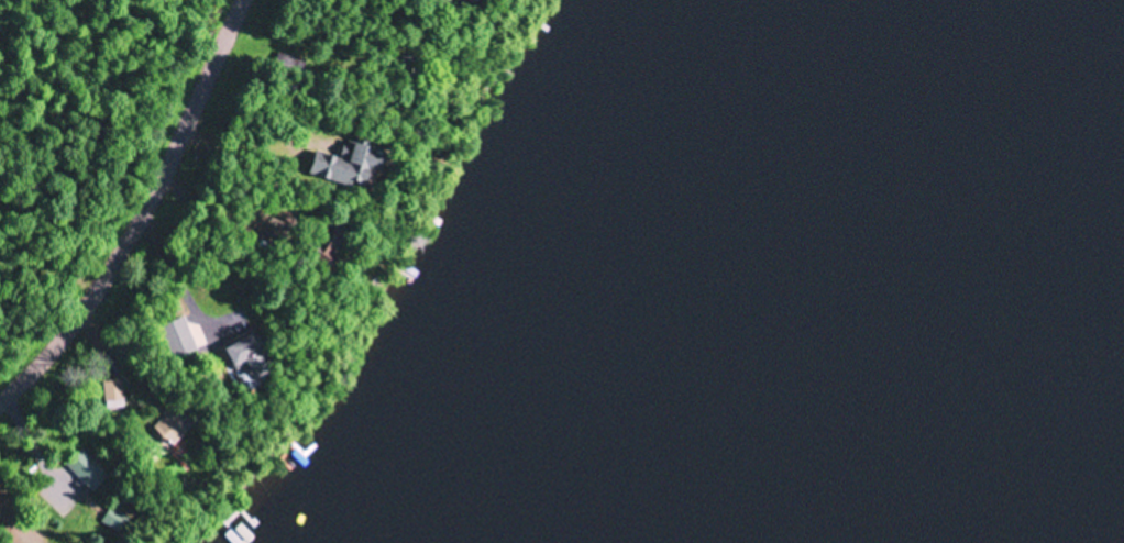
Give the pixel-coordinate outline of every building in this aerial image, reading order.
[(313,176),(378,195),(390,153),(360,144),(354,162),(320,152),(313,176)] [(238,371),(243,369),(248,383),(275,373),(262,336),(229,348),(238,371)] [(104,382),(107,410),(126,408),(123,380),(104,382)] [(173,448),(192,429),(172,409),(153,428),(173,448)]
